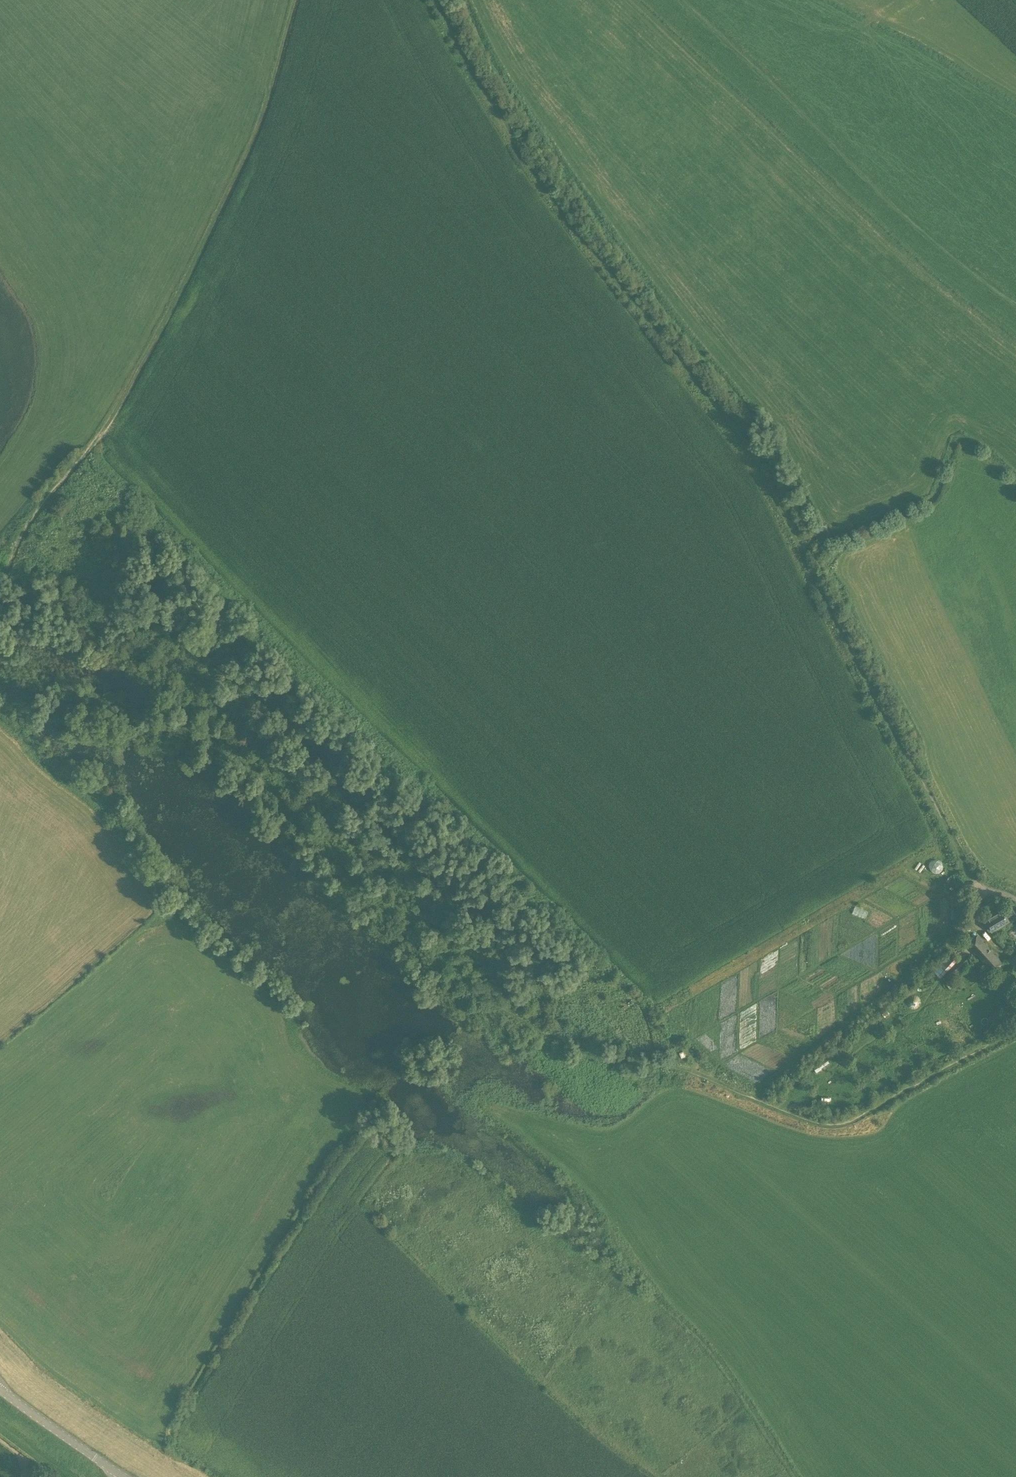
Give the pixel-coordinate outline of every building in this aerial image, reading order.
[(944,869),(941,859),(930,863),(934,873),(944,869)] [(1008,921),(1015,916),(1009,903),(1001,908),(983,918),(991,931),(1009,921),(1008,921)] [(1001,962),(977,935),(969,943),(993,969),(1001,962)] [(921,1006),(919,994),(909,996),(912,1008),(921,1006)]
